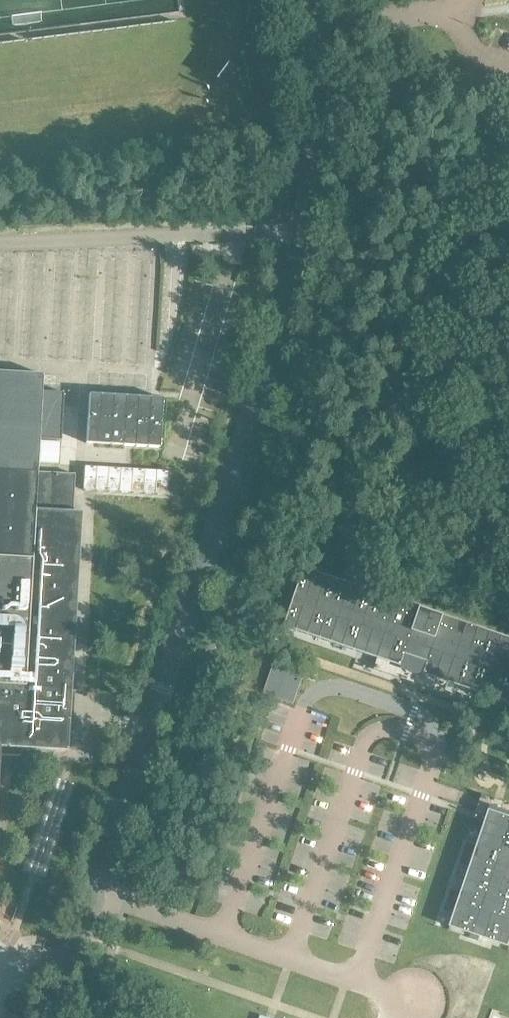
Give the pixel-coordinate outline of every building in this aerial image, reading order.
[(0,745),(69,749),(82,511),(74,510),(76,473),(38,471),(40,439),(62,440),(65,392),(43,391),(44,373),(0,371),(0,751),(0,745)] [(159,446),(162,398),(89,394),(86,442),(159,446)] [(166,493),(168,471),(84,466),(83,489),(166,493)] [(304,567),(285,627),(402,666),(406,654),(430,662),(426,674),(508,702),(508,636),(304,567)] [(277,658),(276,661),(264,695),(273,698),(293,705),(302,677),(304,669),(305,668),(277,658)] [(491,807),(478,845),(467,841),(459,864),(470,868),(462,891),(451,888),(443,911),(455,914),(451,924),(508,944),(508,813),(491,807)]
